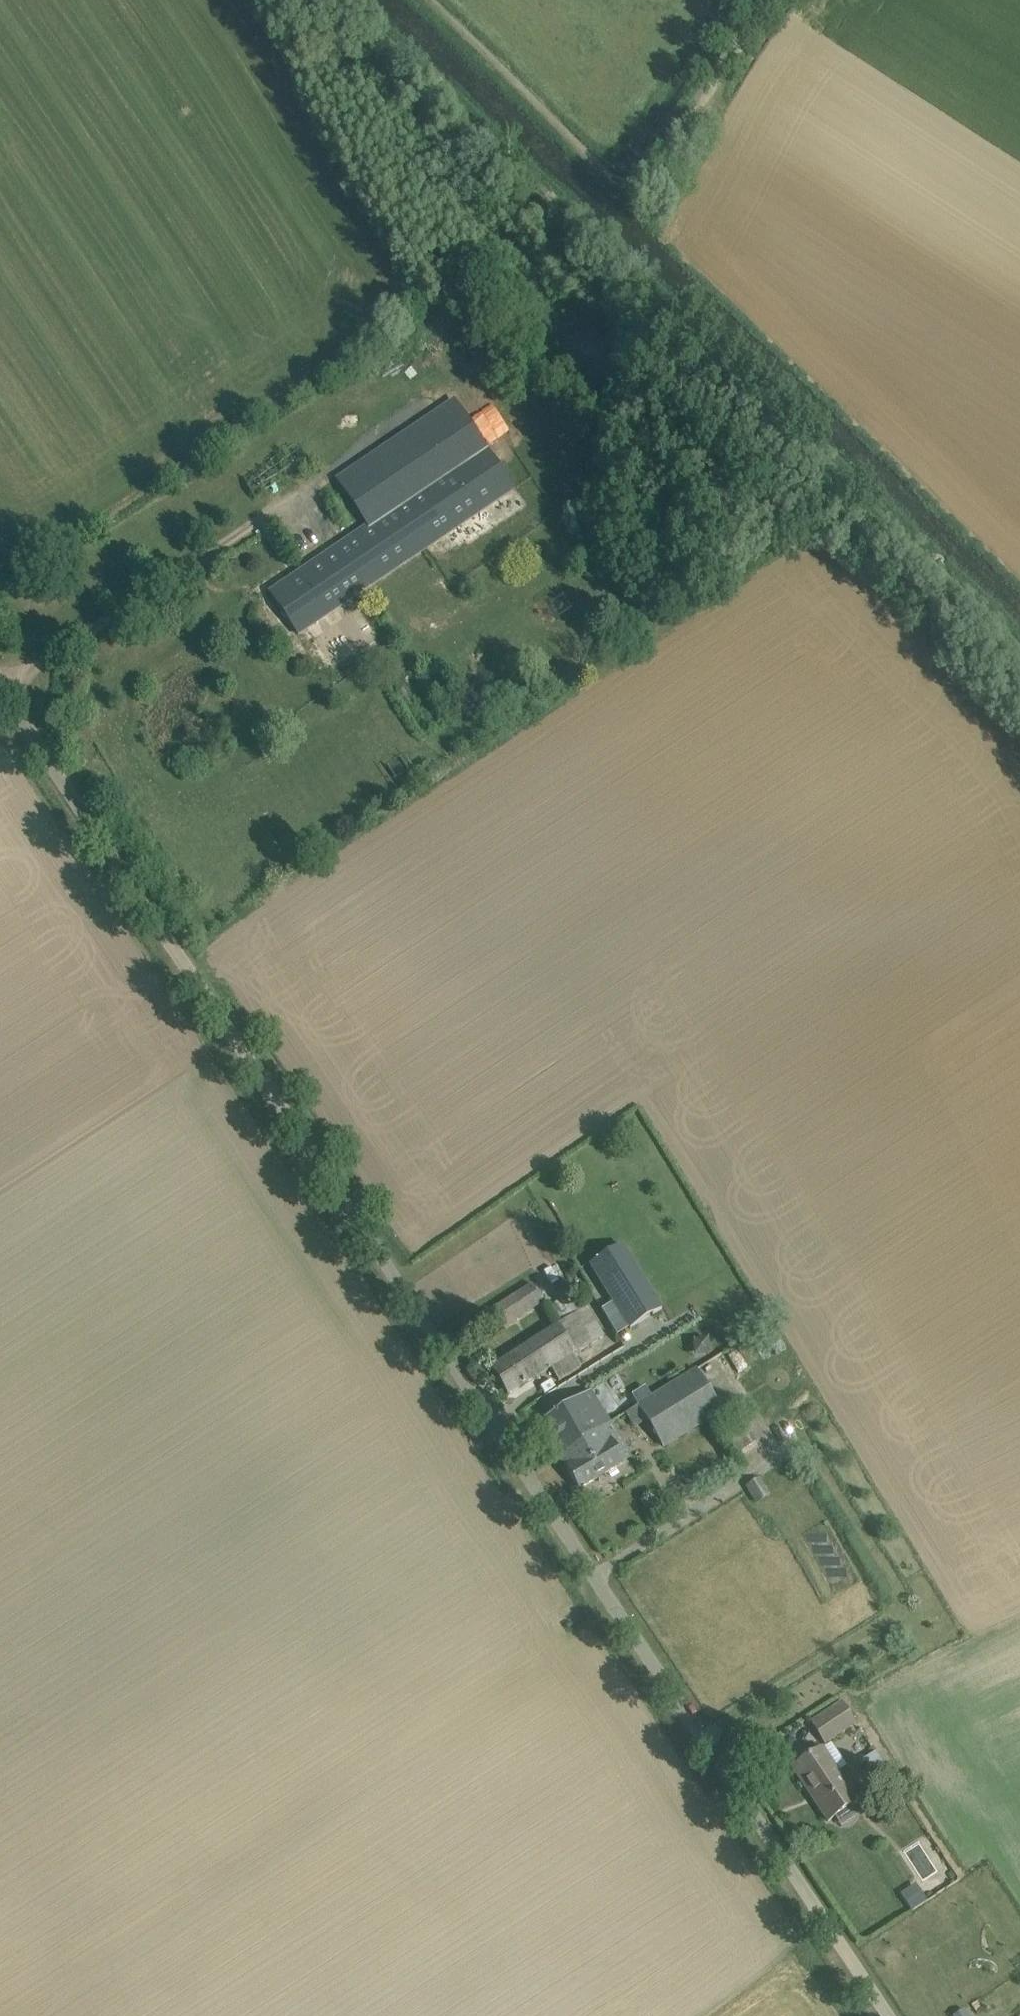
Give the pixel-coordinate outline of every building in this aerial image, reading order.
[(369,524),(271,591),(282,609),(282,610),(287,618),(288,618),(299,634),(324,617),(437,540),(514,487),(455,399),(338,479),(369,524)] [(419,777),(403,752),(381,766),(397,791),(419,777)] [(415,1232),(434,1215),(428,1209),(410,1226),(415,1232)] [(589,1265),(630,1329),(663,1309),(623,1244),(589,1265)] [(543,1301),(532,1284),(488,1312),(499,1329),(543,1301)] [(587,1307),(508,1357),(491,1368),(508,1395),(551,1367),(559,1380),(581,1366),(574,1355),(603,1337),(587,1307)] [(696,1367),(637,1404),(663,1447),(722,1410),(696,1367)] [(591,1390),(540,1421),(559,1454),(610,1422),(591,1390)] [(610,1422),(559,1454),(579,1489),(625,1462),(611,1437),(617,1433),(610,1422)] [(731,1439),(742,1455),(767,1438),(756,1422),(731,1439)] [(757,1504),(771,1495),(760,1478),(745,1487),(757,1504)] [(824,1743),(852,1725),(840,1704),(811,1721),(824,1743)] [(823,1748),(809,1757),(793,1768),(828,1821),(858,1801),(823,1748)] [(884,1764),(875,1751),(863,1759),(872,1773),(884,1764)] [(914,1910),(929,1901),(918,1882),(902,1892),(914,1910)]
